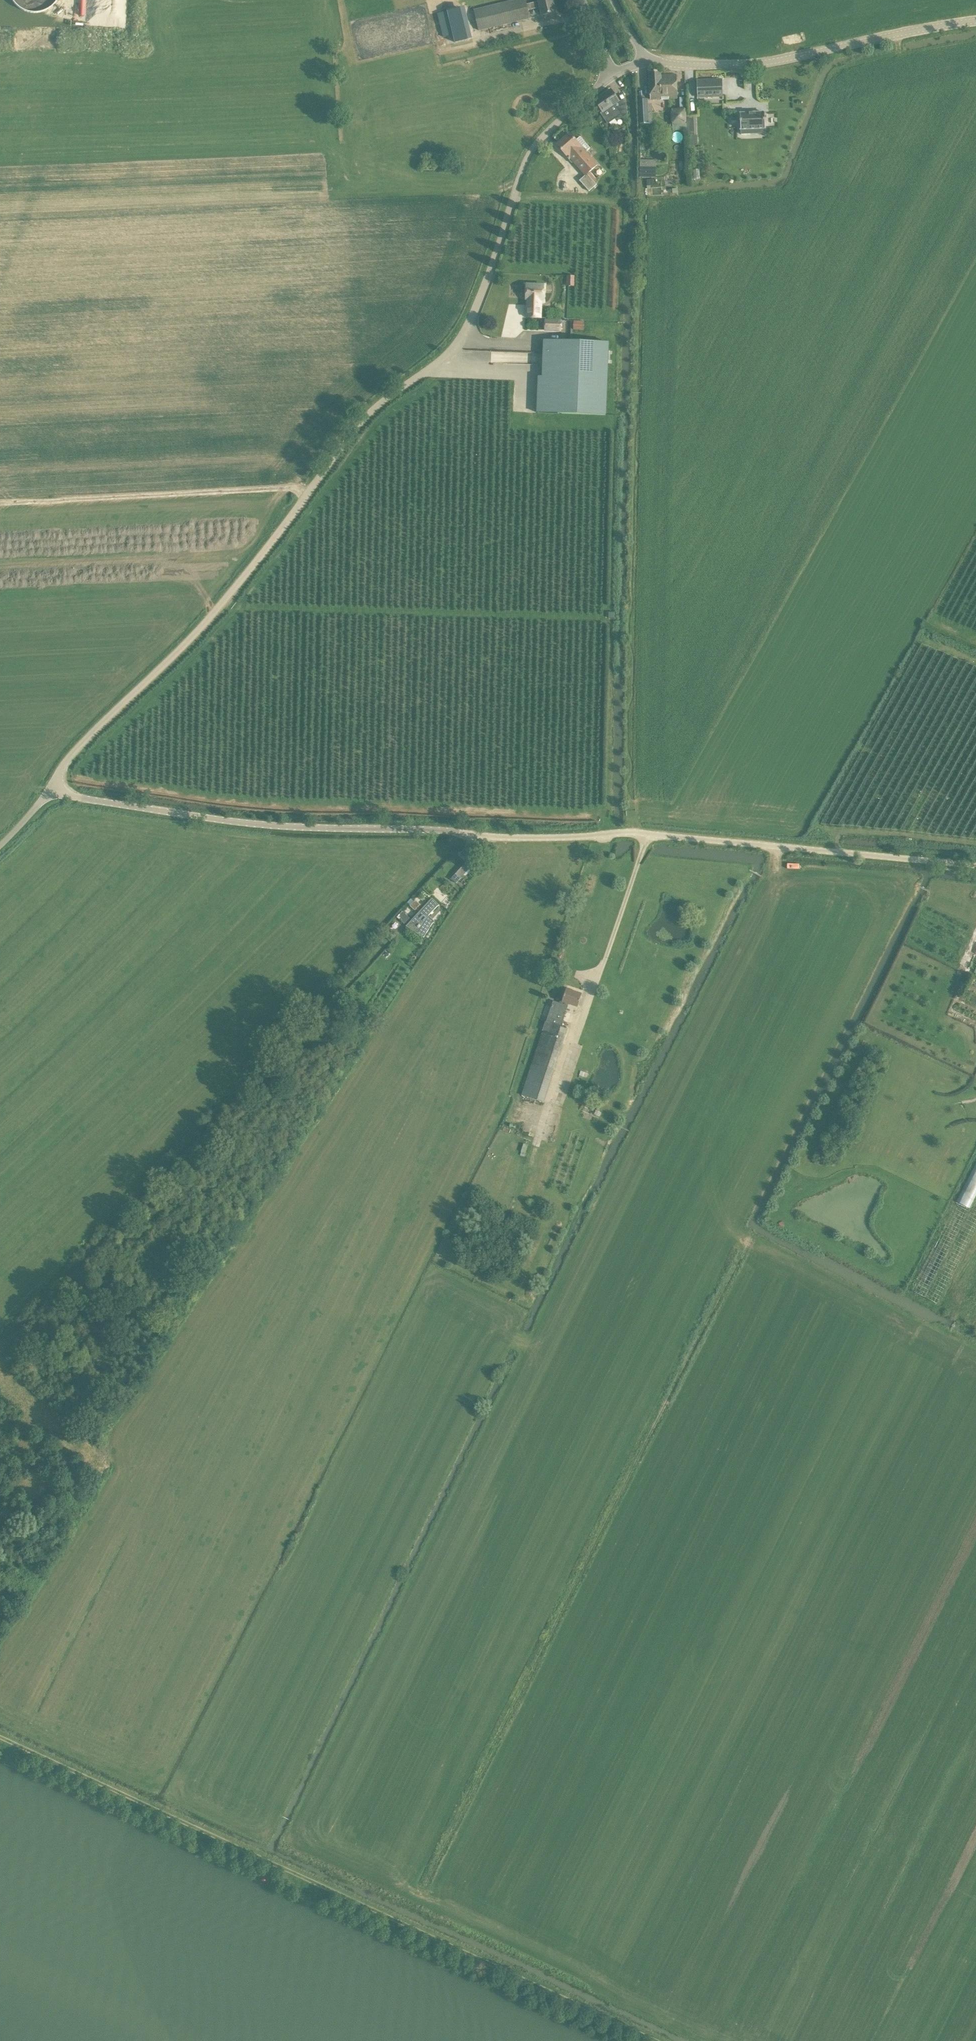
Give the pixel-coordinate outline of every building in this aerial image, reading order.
[(538,2),(527,4),(526,0),(514,0),(474,10),(479,31),(531,19),(528,10),(539,8),(541,16),(549,14),(549,15),(554,14),(554,13),(556,12),(553,0),(537,0),(538,2)] [(453,35),(447,11),(437,14),(443,38),(453,35)] [(465,32),(453,35),(455,43),(467,40),(465,32)] [(650,99),(677,98),(676,74),(661,75),(661,71),(648,72),(650,99)] [(722,96),(722,84),(721,80),(698,81),(698,97),(722,96)] [(611,89),(594,101),(602,112),(600,113),(607,124),(616,118),(615,117),(620,114),(623,118),(627,115),(626,100),(619,101),(611,89)] [(649,123),(647,100),(638,100),(640,124),(649,123)] [(671,108),(671,123),(685,124),(686,109),(671,108)] [(358,113),(358,120),(369,120),(369,112),(358,113)] [(765,128),(764,112),(755,113),(749,113),(740,113),(741,130),(741,134),(750,134),(750,129),(765,128)] [(689,135),(697,134),(697,115),(688,115),(689,135)] [(580,137),(576,141),(570,134),(568,135),(567,134),(563,137),(564,138),(557,145),(569,158),(570,158),(585,175),(579,180),(589,191),(596,184),(587,174),(597,165),(586,152),(590,148),(580,137)] [(639,177),(656,177),(657,159),(640,159),(639,177)] [(575,285),(575,275),(567,274),(566,285),(575,285)] [(544,299),(544,285),(526,284),(526,299),(529,299),(529,304),(528,304),(527,317),(540,318),(541,299),(544,299)] [(545,320),(545,330),(561,331),(561,320),(545,320)] [(544,340),(543,365),(543,376),(539,376),(537,413),(606,415),(609,342),(544,340)] [(451,879),(456,884),(470,868),(465,863),(451,879)] [(433,922),(427,917),(438,905),(432,899),(406,926),(423,937),(433,922)] [(402,910),(397,916),(404,923),(410,917),(402,910)] [(566,989),(562,1002),(568,1005),(577,1008),(582,994),(566,989)] [(553,1002),(546,1023),(561,1027),(568,1005),(562,1002),(560,1001),(559,1004),(553,1002)] [(545,1022),(532,1063),(553,1071),(567,1030),(561,1027),(546,1023),(545,1022)] [(594,1109),(591,1114),(598,1117),(600,1112),(594,1109)] [(975,1198),(975,1161),(957,1201),(971,1208),(975,1198)]
